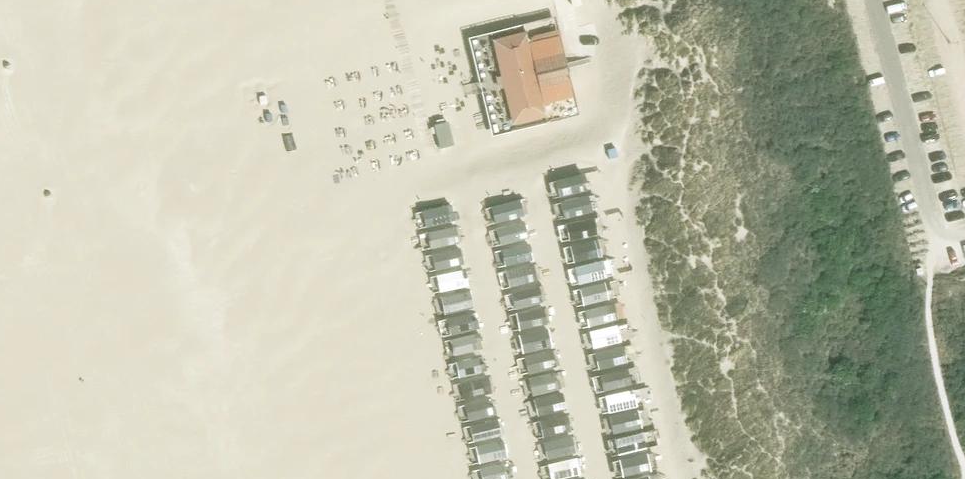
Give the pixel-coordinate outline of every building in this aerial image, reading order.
[(526,44),(524,34),(494,42),(502,76),(498,77),(500,87),(505,86),(513,120),(543,113),(540,103),(570,96),(556,37),(526,44)] [(453,145),(447,121),(433,125),(439,148),(453,145)] [(549,180),(584,324),(618,316),(583,172),(549,180)] [(481,349),(452,204),(421,210),(450,356),(481,349)] [(619,478),(638,478),(630,444),(643,442),(621,343),(618,344),(614,327),(587,333),(619,478)] [(479,355),(453,361),(458,378),(483,372),(479,355)] [(482,478),(512,478),(484,378),(457,386),(482,478)]
